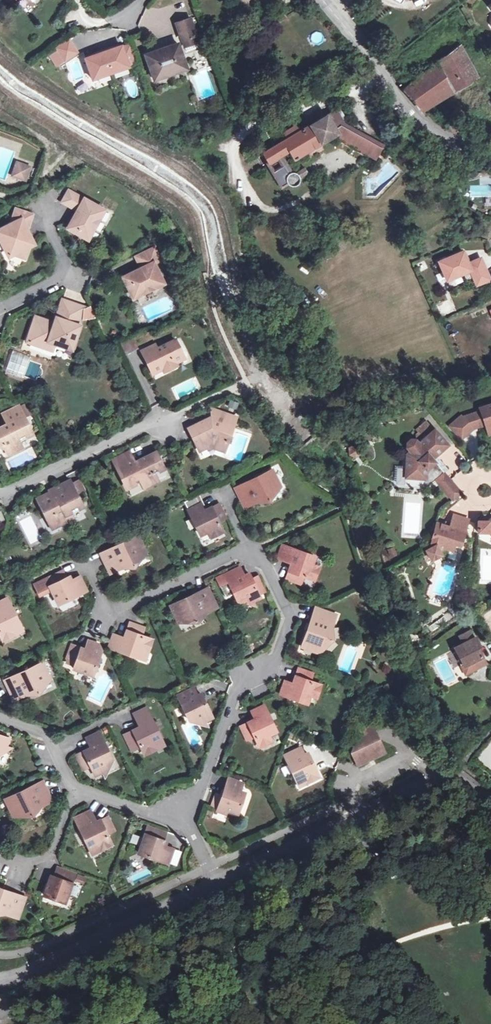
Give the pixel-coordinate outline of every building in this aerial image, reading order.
[(309,9),(315,4),(311,0),(300,0),(301,1),(302,0),(309,9)] [(193,17),(179,22),(185,39),(199,34),(193,17)] [(70,40),(57,49),(66,62),(78,53),(70,40)] [(444,60),(458,49),(452,40),(437,51),(444,60)] [(181,43),(149,55),(158,79),(189,67),(181,43)] [(123,47),(86,60),(93,81),(130,69),(130,67),(128,63),(137,60),(133,45),(123,48),(123,47)] [(460,47),(458,49),(444,60),(404,90),(422,112),(477,78),(460,47)] [(369,156),(376,143),(346,126),(340,122),(345,118),(339,108),(327,115),(301,131),(298,126),(293,130),(292,129),(290,130),(291,131),(285,134),(288,139),(262,154),(268,164),(278,158),(282,167),(272,172),(281,187),(287,184),(297,185),(300,177),(306,173),(304,168),(299,170),(300,172),(297,173),(294,172),(290,172),(281,157),(289,152),(294,160),(301,156),(300,154),(314,146),(310,140),(314,137),(319,145),(339,133),(341,135),(339,140),(369,156)] [(452,124),(465,131),(468,126),(456,118),(452,124)] [(462,136),(465,131),(452,124),(447,131),(462,136)] [(383,147),(376,143),(369,156),(375,160),(383,147)] [(25,179),(29,169),(19,164),(15,175),(25,179)] [(490,197),(490,185),(470,186),(470,197),(490,197)] [(103,211),(67,192),(61,204),(77,212),(68,229),(87,240),(103,211)] [(26,234),(24,230),(26,229),(31,215),(16,210),(11,225),(0,230),(0,238),(8,256),(14,253),(25,257),(28,246),(33,244),(28,233),(26,234)] [(136,257),(142,268),(123,277),(133,298),(163,284),(153,263),(160,260),(154,249),(136,257)] [(468,263),(463,251),(439,262),(446,280),(470,270),(477,285),(490,279),(481,258),(468,263)] [(441,315),(455,309),(452,299),(437,304),(441,315)] [(44,322),(45,320),(35,317),(27,342),(46,348),(49,341),(55,343),(71,348),(79,325),(77,324),(83,306),(63,300),(55,323),(50,322),(50,324),(44,322)] [(122,344),(126,353),(134,350),(130,340),(122,344)] [(155,349),(153,344),(141,350),(153,374),(160,369),(162,372),(174,366),(173,364),(183,358),(174,340),(155,349)] [(55,343),(49,341),(46,348),(52,350),(55,343)] [(6,424),(0,427),(0,448),(3,447),(8,455),(22,448),(19,441),(32,435),(17,406),(1,414),(6,424)] [(472,427),(484,423),(485,427),(490,426),(490,406),(480,410),(481,413),(463,419),(461,417),(450,429),(462,441),(474,430),(472,427)] [(217,421),(220,412),(210,408),(210,419),(217,421)] [(199,450),(206,447),(212,444),(214,446),(213,447),(222,451),(235,417),(220,412),(217,421),(210,419),(207,420),(204,420),(188,428),(199,450)] [(436,482),(444,475),(440,470),(433,461),(436,457),(449,446),(434,429),(418,443),(415,440),(410,438),(406,442),(406,448),(409,451),(406,454),(404,489),(427,490),(436,482)] [(354,460),(362,454),(355,444),(347,449),(354,460)] [(133,463),(128,452),(113,460),(127,488),(139,482),(143,489),(158,481),(154,474),(163,469),(154,452),(133,463)] [(433,461),(440,470),(444,467),(436,457),(433,461)] [(273,494),(271,490),(281,485),(273,469),(247,481),(247,480),(234,486),(244,507),(259,499),(261,501),(268,500),(273,494)] [(462,494),(444,475),(436,482),(453,502),(462,494)] [(48,498),(46,495),(38,499),(53,530),(69,522),(66,516),(70,514),(83,507),(76,495),(72,485),(70,481),(49,490),(51,493),(52,496),(48,498)] [(72,485),(76,495),(83,491),(79,481),(72,485)] [(281,485),(271,490),(273,494),(281,485)] [(204,509),(201,502),(188,509),(200,534),(208,530),(211,536),(223,530),(219,520),(226,517),(219,502),(204,509)] [(450,528),(444,526),(437,523),(430,548),(426,550),(430,557),(442,554),(440,550),(446,549),(448,550),(451,543),(454,545),(461,546),(469,520),(454,515),(451,524),(450,528)] [(490,533),(490,518),(489,520),(478,520),(477,530),(489,530),(490,533)] [(133,566),(138,560),(136,556),(146,551),(138,535),(112,547),(112,546),(99,553),(109,573),(124,565),(125,567),(133,566)] [(314,567),(316,558),(283,547),(279,560),(292,564),(287,581),(302,586),(305,579),(315,582),(320,569),(314,567)] [(136,556),(138,560),(146,551),(136,556)] [(245,596),(248,603),(254,600),(261,596),(250,572),(244,575),(240,566),(224,574),(237,600),(245,596)] [(86,590),(80,578),(72,582),(70,579),(67,573),(64,574),(60,567),(48,573),(53,584),(49,585),(58,604),(66,600),(66,601),(70,599),(70,598),(86,590)] [(170,606),(178,622),(188,617),(190,622),(198,621),(203,616),(203,614),(217,607),(207,586),(195,592),(196,593),(170,606)] [(16,634),(13,628),(20,624),(7,599),(0,602),(0,633),(4,641),(16,634)] [(319,653),(322,642),(327,644),(332,638),(332,631),(330,630),(331,626),(336,614),(314,607),(310,619),(311,620),(301,646),(319,653)] [(107,647),(138,658),(141,651),(147,653),(152,639),(141,635),(144,627),(128,622),(123,638),(112,635),(107,647)] [(13,628),(16,634),(23,630),(20,624),(13,628)] [(466,675),(487,664),(479,648),(481,646),(477,637),(474,639),(471,631),(462,636),(465,643),(456,647),(459,652),(456,654),(466,675)] [(90,641),(87,649),(84,648),(71,644),(66,657),(68,658),(66,662),(74,665),(73,668),(92,674),(95,666),(96,667),(98,662),(96,661),(101,649),(98,644),(90,641)] [(327,644),(322,642),(319,653),(327,644)] [(141,651),(138,658),(145,660),(147,653),(141,651)] [(14,699),(26,693),(30,691),(32,694),(37,694),(42,688),(40,683),(50,678),(42,661),(17,673),(16,672),(4,679),(14,699)] [(292,682),(285,680),(280,693),(307,703),(309,695),(316,697),(321,684),(311,680),(314,672),(298,667),(292,682)] [(40,683),(42,688),(50,678),(40,683)] [(197,719),(200,724),(205,722),(212,718),(200,694),(196,696),(193,689),(178,696),(190,722),(197,719)] [(251,711),(254,719),(239,726),(247,741),(254,738),(259,747),(271,741),(268,735),(276,730),(264,705),(251,711)] [(145,754),(157,748),(154,743),(161,739),(146,708),(134,714),(140,727),(125,734),(133,750),(141,746),(145,754)] [(371,724),(357,732),(352,751),(358,763),(384,749),(371,724)] [(96,776),(102,773),(108,770),(106,764),(112,760),(99,733),(87,739),(91,749),(77,756),(84,770),(91,767),(96,776)] [(154,743),(157,748),(164,745),(161,739),(154,743)] [(283,755),(296,779),(303,776),(306,782),(318,775),(306,752),(302,754),(298,747),(283,755)] [(303,776),(296,779),(299,785),(306,782),(303,776)] [(5,799),(14,816),(23,811),(25,815),(32,815),(40,806),(52,800),(42,780),(30,786),(31,787),(5,799)] [(240,792),(242,784),(228,780),(222,799),(219,807),(217,811),(226,814),(227,811),(238,815),(241,806),(242,806),(243,802),(242,802),(245,793),(240,792)] [(219,807),(222,799),(215,797),(213,805),(219,807)] [(76,817),(91,847),(98,844),(101,850),(113,843),(108,834),(115,830),(107,815),(97,821),(93,822),(92,819),(95,818),(91,809),(76,817)] [(168,864),(173,852),(164,849),(165,847),(166,842),(163,842),(166,834),(148,827),(139,854),(168,864)] [(98,844),(91,847),(94,853),(101,850),(98,844)] [(54,878),(51,877),(44,897),(52,900),(51,901),(55,902),(56,901),(64,904),(74,875),(57,869),(54,878)] [(16,890),(0,885),(0,912),(8,911),(21,916),(29,894),(16,890)]
